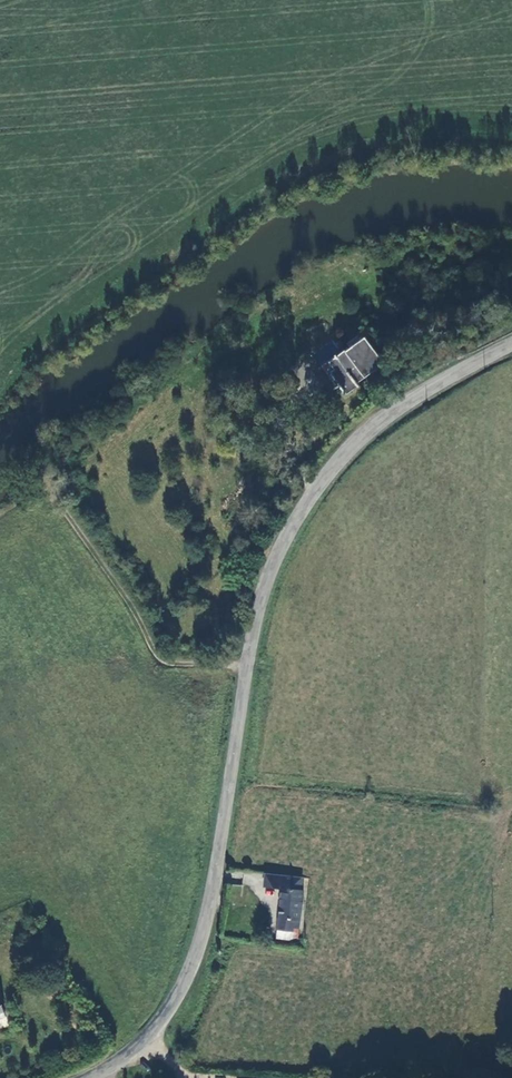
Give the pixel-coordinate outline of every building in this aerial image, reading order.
[(381,362),(362,334),(348,344),(351,347),(337,356),(342,362),(329,371),(344,393),(354,386),(350,380),(358,374),(360,376),(381,362)] [(265,888),(279,890),(281,876),(273,875),(267,874),(265,888)] [(302,892),(303,879),(281,876),(279,890),(283,890),(278,939),(292,941),(292,939),(294,929),(300,930),(305,892),(302,892)]
